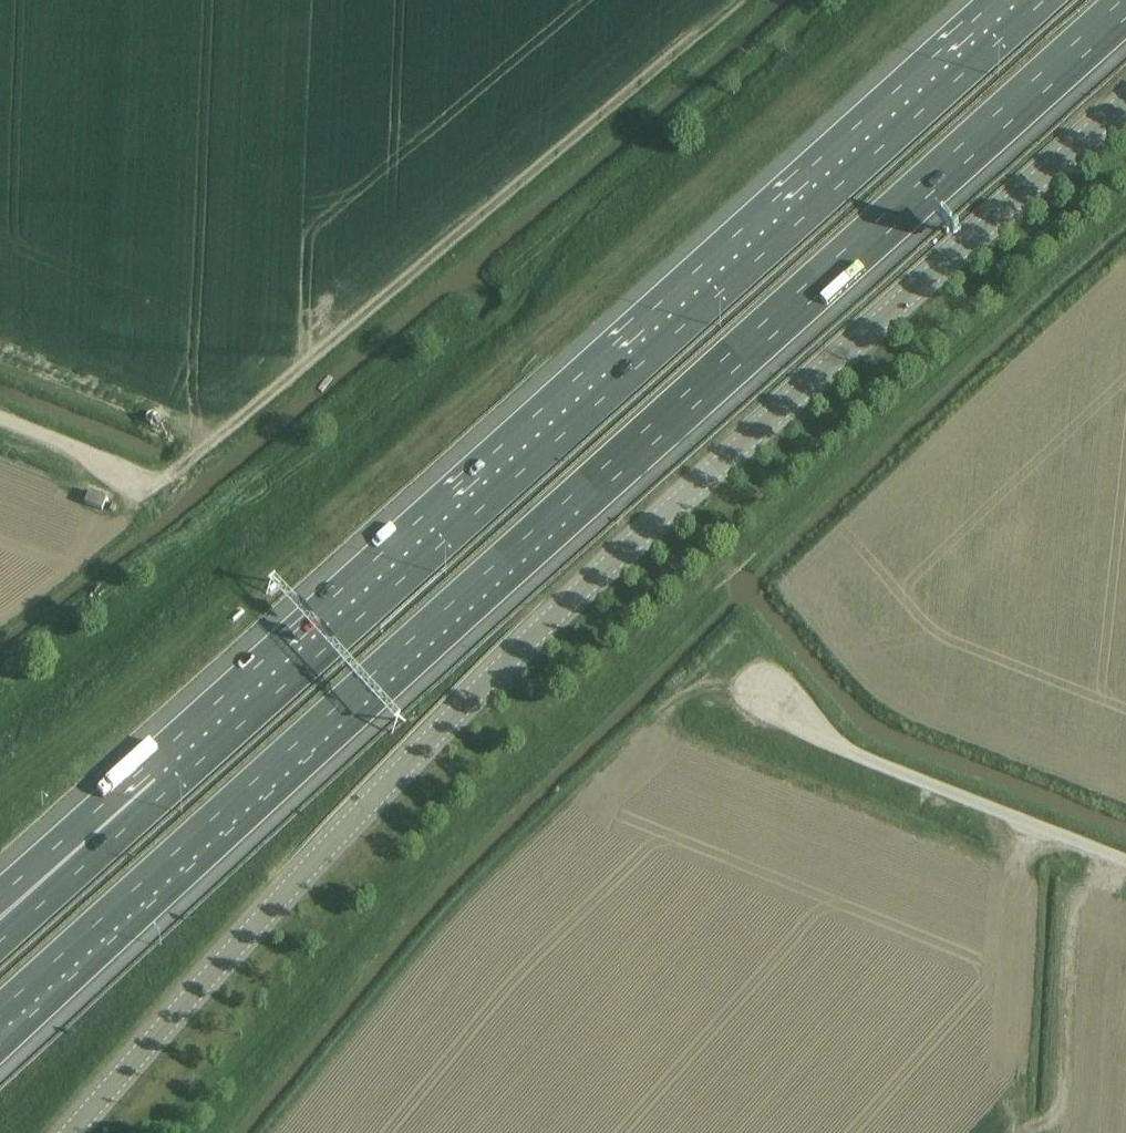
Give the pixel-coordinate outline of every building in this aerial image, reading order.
[(84,505),(102,511),(106,499),(88,493),(84,505)]
